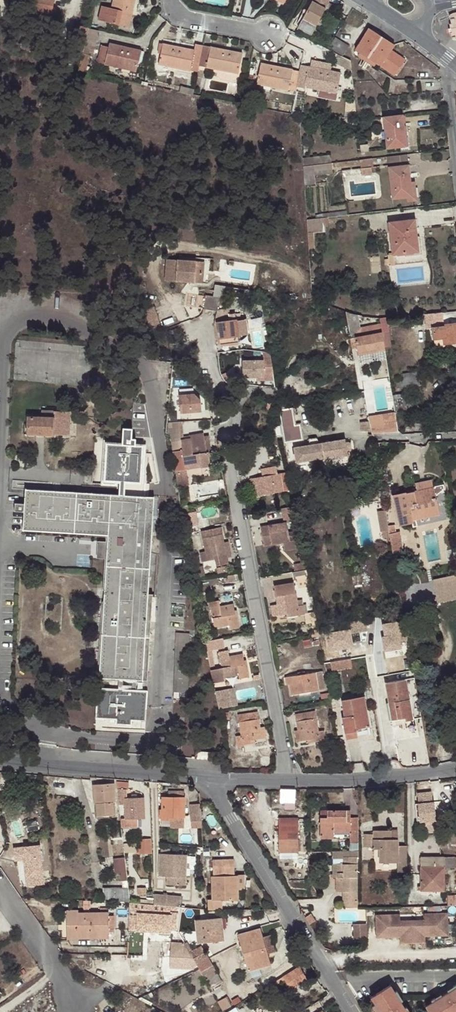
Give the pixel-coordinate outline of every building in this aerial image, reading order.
[(51,21),(54,0),(33,0),(30,15),(27,15),(25,29),(34,31),(36,23),(40,24),(41,19),(51,21)] [(119,24),(121,19),(130,22),(135,0),(114,0),(112,8),(102,6),(99,20),(119,24)] [(298,27),(312,34),(316,25),(326,7),(330,0),(313,0),(298,27)] [(334,11),(326,7),(316,25),(324,29),(334,11)] [(368,57),(381,36),(370,29),(356,50),(360,52),(368,57)] [(395,45),(381,36),(368,57),(376,62),(396,76),(406,60),(391,50),(395,45)] [(329,47),(343,56),(348,46),(335,38),(329,47)] [(137,71),(139,60),(133,59),(135,50),(109,44),(109,47),(101,46),(97,62),(137,71)] [(239,73),(241,63),(236,62),(238,53),(203,45),(202,52),(163,44),(161,54),(159,63),(198,71),(199,65),(239,73)] [(133,59),(139,60),(141,51),(135,50),(133,59)] [(358,56),(366,61),(368,57),(360,52),(358,56)] [(90,55),(82,53),(78,71),(86,72),(90,55)] [(368,57),(366,61),(374,66),(376,62),(368,57)] [(257,83),(295,91),(296,90),(296,86),(304,88),(304,87),(336,93),(339,83),(334,81),(335,72),(301,65),(299,72),(267,65),(265,76),(259,74),(257,83)] [(295,91),(290,114),(297,115),(302,91),(296,90),(295,91)] [(403,115),(383,117),(387,149),(407,147),(403,115)] [(374,167),(373,158),(361,159),(360,159),(361,168),(372,166),(374,167)] [(392,199),(413,196),(409,164),(389,167),(392,199)] [(314,175),(304,176),(304,185),(315,183),(314,175)] [(324,217),(306,219),(307,232),(314,232),(326,230),(324,217)] [(409,220),(412,252),(419,252),(415,219),(409,220)] [(389,223),(393,255),(394,255),(412,252),(409,220),(389,223)] [(314,232),(307,232),(308,249),(315,249),(314,232)] [(165,280),(194,282),(195,273),(203,274),(204,262),(166,259),(165,280)] [(195,273),(194,282),(202,283),(203,274),(195,273)] [(249,289),(215,285),(213,296),(220,297),(228,296),(248,299),(249,289)] [(213,296),(186,293),(184,306),(217,310),(218,310),(220,297),(213,296)] [(154,307),(144,311),(152,335),(162,331),(154,307)] [(218,310),(217,310),(214,323),(217,323),(220,344),(239,342),(237,329),(241,329),(241,321),(235,321),(233,313),(230,314),(230,308),(218,310)] [(384,347),(384,345),(382,333),(380,324),(360,327),(358,315),(352,314),(345,311),(350,338),(355,337),(358,355),(385,350),(384,347)] [(442,313),(425,314),(426,329),(433,328),(435,344),(445,343),(455,341),(455,324),(444,325),(442,313)] [(382,333),(389,331),(387,317),(379,318),(380,324),(382,333)] [(180,333),(177,327),(165,332),(168,339),(180,334),(180,333)] [(384,345),(391,344),(389,331),(382,333),(384,345)] [(264,361),(244,363),(245,377),(265,375),(264,371),(273,371),(271,349),(263,350),(264,361)] [(405,393),(392,395),(395,409),(395,412),(407,410),(406,401),(408,400),(408,396),(405,396),(405,393)] [(180,395),(181,413),(202,412),(202,399),(196,394),(180,395)] [(279,410),(285,442),(303,439),(300,424),(295,425),(292,407),(279,410)] [(54,434),(69,435),(70,412),(42,410),(42,417),(28,417),(28,434),(54,436),(54,434)] [(385,420),(386,432),(398,431),(397,425),(396,416),(384,417),(384,420),(385,420)] [(369,420),(371,432),(386,432),(385,420),(384,420),(369,420)] [(168,432),(171,452),(180,450),(179,440),(182,440),(179,422),(169,423),(168,432)] [(120,483),(119,495),(125,495),(126,483),(143,485),(146,448),(135,447),(135,441),(132,441),(132,430),(124,430),(123,444),(106,443),(105,455),(107,455),(106,472),(103,472),(102,486),(116,487),(117,483),(120,483)] [(188,439),(189,445),(207,442),(206,436),(201,436),(201,433),(188,435),(188,439)] [(325,466),(349,462),(347,452),(350,450),(351,449),(351,447),(350,444),(349,443),(348,442),(347,441),(345,442),(344,439),(318,444),(317,438),(309,439),(310,445),(303,446),(302,445),(294,447),(296,461),(308,459),(310,460),(323,457),(325,466)] [(180,450),(171,452),(174,471),(184,470),(183,466),(198,463),(199,467),(209,466),(206,452),(209,452),(207,442),(189,445),(188,439),(182,440),(179,440),(180,450)] [(184,470),(174,471),(176,487),(186,485),(184,470)] [(256,496),(293,489),(290,472),(250,479),(251,486),(254,485),(256,496)] [(420,486),(420,491),(430,488),(428,482),(420,486)] [(405,494),(405,493),(393,496),(399,525),(412,523),(411,518),(438,512),(433,488),(430,488),(420,491),(405,494)] [(148,595),(154,497),(125,495),(119,495),(26,489),(25,504),(15,503),(15,511),(24,512),(23,530),(108,535),(108,542),(107,559),(99,678),(111,678),(134,680),(148,681),(153,595),(148,595)] [(379,510),(385,537),(393,536),(396,551),(403,549),(395,507),(379,510)] [(300,530),(300,529),(288,532),(287,522),(261,527),(264,545),(283,542),(285,550),(303,546),(300,530)] [(225,542),(221,527),(202,531),(206,551),(200,553),(202,562),(216,559),(217,566),(229,563),(228,557),(227,554),(231,553),(228,542),(225,542)] [(107,559),(108,542),(98,541),(97,558),(107,559)] [(299,587),(310,586),(307,569),(293,572),(295,580),(297,580),(299,587)] [(436,578),(442,602),(455,599),(455,574),(436,578)] [(292,613),(292,616),(305,613),(303,599),(297,600),(294,582),(274,586),(277,604),(272,605),(273,616),(287,614),(292,613)] [(210,602),(215,628),(230,625),(230,629),(240,627),(238,613),(236,614),(234,603),(220,606),(219,601),(210,602)] [(349,630),(327,633),(330,651),(353,647),(353,644),(362,642),(360,632),(367,631),(365,619),(347,622),(349,630)] [(386,638),(382,639),(384,652),(402,648),(401,642),(407,640),(404,622),(384,626),(386,638)] [(173,698),(188,699),(190,633),(176,633),(173,698)] [(223,668),(211,670),(213,682),(225,680),(224,677),(239,674),(240,678),(250,676),(248,663),(245,663),(243,654),(230,656),(229,650),(220,652),(223,668)] [(352,667),(351,659),(331,662),(332,670),(352,667)] [(325,689),(322,671),(285,677),(286,684),(290,684),(291,695),(325,689)] [(134,680),(111,678),(110,687),(99,687),(96,717),(117,718),(116,722),(131,723),(132,718),(146,719),(148,689),(133,688),(134,680)] [(397,712),(398,722),(413,719),(406,679),(385,683),(390,713),(397,712)] [(356,728),(366,727),(369,726),(364,697),(342,701),(345,717),(342,717),(345,736),(357,734),(356,728)] [(256,739),(262,738),(261,728),(258,711),(238,715),(241,736),(237,736),(238,745),(252,743),(251,740),(256,739)] [(312,738),(312,741),(326,739),(325,730),(319,731),(315,711),(296,714),(299,730),(300,740),(308,739),(312,738)] [(368,735),(366,727),(356,728),(357,734),(358,737),(368,735)] [(113,792),(112,784),(94,785),(95,817),(112,817),(111,792),(113,792)] [(172,817),(176,817),(184,817),(184,791),(176,791),(176,798),(161,798),(160,810),(159,810),(159,817),(161,817),(161,819),(172,819),(172,817)] [(280,803),(294,803),(294,792),(279,792),(280,803)] [(143,820),(142,797),(122,798),(124,821),(143,820)] [(436,831),(434,803),(418,804),(418,800),(414,801),(416,823),(423,822),(424,832),(436,831)] [(193,827),(204,827),(203,802),(191,803),(193,827)] [(294,812),(294,803),(280,803),(280,811),(294,812)] [(358,844),(358,818),(350,818),(350,811),(326,811),(327,818),(321,818),(320,839),(332,839),(332,833),(348,833),(349,844),(358,844)] [(278,820),(278,853),(297,852),(297,819),(278,820)] [(398,863),(398,846),(398,839),(391,840),(391,831),(373,831),(373,835),(364,835),(364,846),(373,847),(373,850),(379,850),(379,863),(398,863)] [(151,855),(151,839),(137,840),(139,856),(151,855)] [(50,884),(48,843),(17,845),(18,861),(25,861),(27,885),(50,884)] [(406,872),(406,846),(398,846),(398,863),(398,872),(406,872)] [(158,877),(165,877),(173,878),(172,885),(185,885),(185,855),(158,855),(158,877)] [(332,878),(334,878),(343,878),(342,892),(343,907),(357,908),(357,857),(342,857),(342,864),(332,864),(332,878)] [(120,873),(121,882),(127,881),(125,858),(113,860),(114,874),(120,873)] [(454,869),(454,858),(422,858),(421,891),(444,891),(444,869),(454,869)] [(207,901),(207,910),(221,909),(221,901),(238,900),(237,890),(236,875),(234,875),(233,859),(213,861),(214,875),(211,875),(212,901),(207,901)] [(343,878),(334,878),(335,892),(342,892),(343,878)] [(102,889),(103,902),(130,903),(127,881),(121,882),(122,888),(102,889)] [(180,906),(181,897),(156,895),(154,904),(180,906)] [(447,898),(447,907),(455,906),(455,897),(447,898)] [(153,905),(130,903),(129,908),(177,912),(177,908),(153,905)] [(177,912),(129,908),(129,912),(134,912),(133,926),(150,928),(151,925),(161,925),(160,933),(166,934),(166,929),(175,929),(177,912)] [(356,910),(339,911),(340,920),(356,919),(356,910)] [(69,926),(70,930),(107,931),(107,914),(78,913),(78,912),(66,911),(66,926),(69,926)] [(134,912),(129,912),(128,930),(160,933),(161,925),(151,925),(150,928),(133,926),(134,912)] [(422,921),(411,921),(411,943),(423,943),(423,937),(446,936),(446,914),(422,915),(422,921)] [(399,916),(375,916),(376,938),(399,937),(399,943),(411,943),(411,921),(399,922),(399,916)] [(216,920),(195,921),(198,945),(222,943),(221,930),(217,931),(216,920)] [(365,938),(366,924),(353,924),(353,939),(365,938)] [(70,930),(70,938),(107,938),(107,931),(70,930)] [(267,955),(262,938),(259,930),(238,937),(248,972),(269,965),(267,955)] [(270,935),(262,938),(267,955),(275,952),(270,935)] [(191,955),(184,943),(170,942),(169,958),(193,959),(191,955)] [(193,960),(205,954),(205,953),(204,953),(201,949),(198,950),(191,955),(193,959),(193,960)] [(199,970),(210,989),(222,982),(205,954),(193,960),(199,970)] [(193,960),(193,959),(169,958),(169,968),(199,970),(193,960)] [(282,995),(307,979),(299,967),(274,982),(282,995)] [(390,986),(371,998),(380,1011),(407,1011),(390,986)] [(425,1008),(428,1011),(455,1011),(455,988),(425,1008)]
